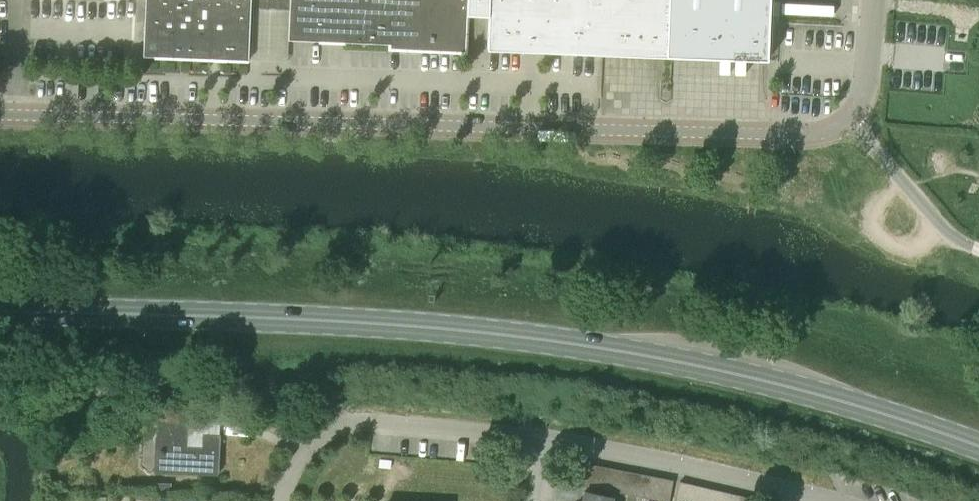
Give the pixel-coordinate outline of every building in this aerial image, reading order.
[(143,55),(156,56),(156,53),(246,57),(246,60),(248,60),(250,8),(289,9),(288,40),(333,41),(334,34),(343,34),(343,42),(389,44),(389,49),(465,52),(467,15),(488,15),(487,49),(757,60),(760,0),(145,0),(143,55)] [(221,420),(187,419),(157,418),(155,446),(160,447),(159,470),(219,473),(220,434),(221,420)] [(592,487),(596,465),(584,463),(581,485),(592,487)] [(607,467),(596,465),(592,487),(603,489),(607,467)] [(607,467),(603,489),(613,491),(618,470),(607,467)] [(628,472),(618,470),(613,491),(624,493),(628,472)] [(639,474),(628,472),(624,493),(635,496),(639,474)] [(639,474),(635,496),(646,498),(650,476),(639,474)] [(661,478),(650,476),(646,498),(657,500),(661,478)] [(661,478),(657,500),(662,500),(669,500),(672,480),(661,478)] [(171,481),(155,480),(154,493),(170,494),(171,481)] [(691,484),(680,482),(675,500),(687,500),(691,484)] [(687,500),(698,500),(702,487),(691,484),(687,500)] [(698,500),(710,500),(712,489),(702,487),(698,500)] [(712,489),(710,500),(721,500),(723,492),(712,489)] [(612,497),(585,491),(583,500),(611,500),(612,497)] [(721,500),(733,500),(734,494),(723,492),(721,500)]
